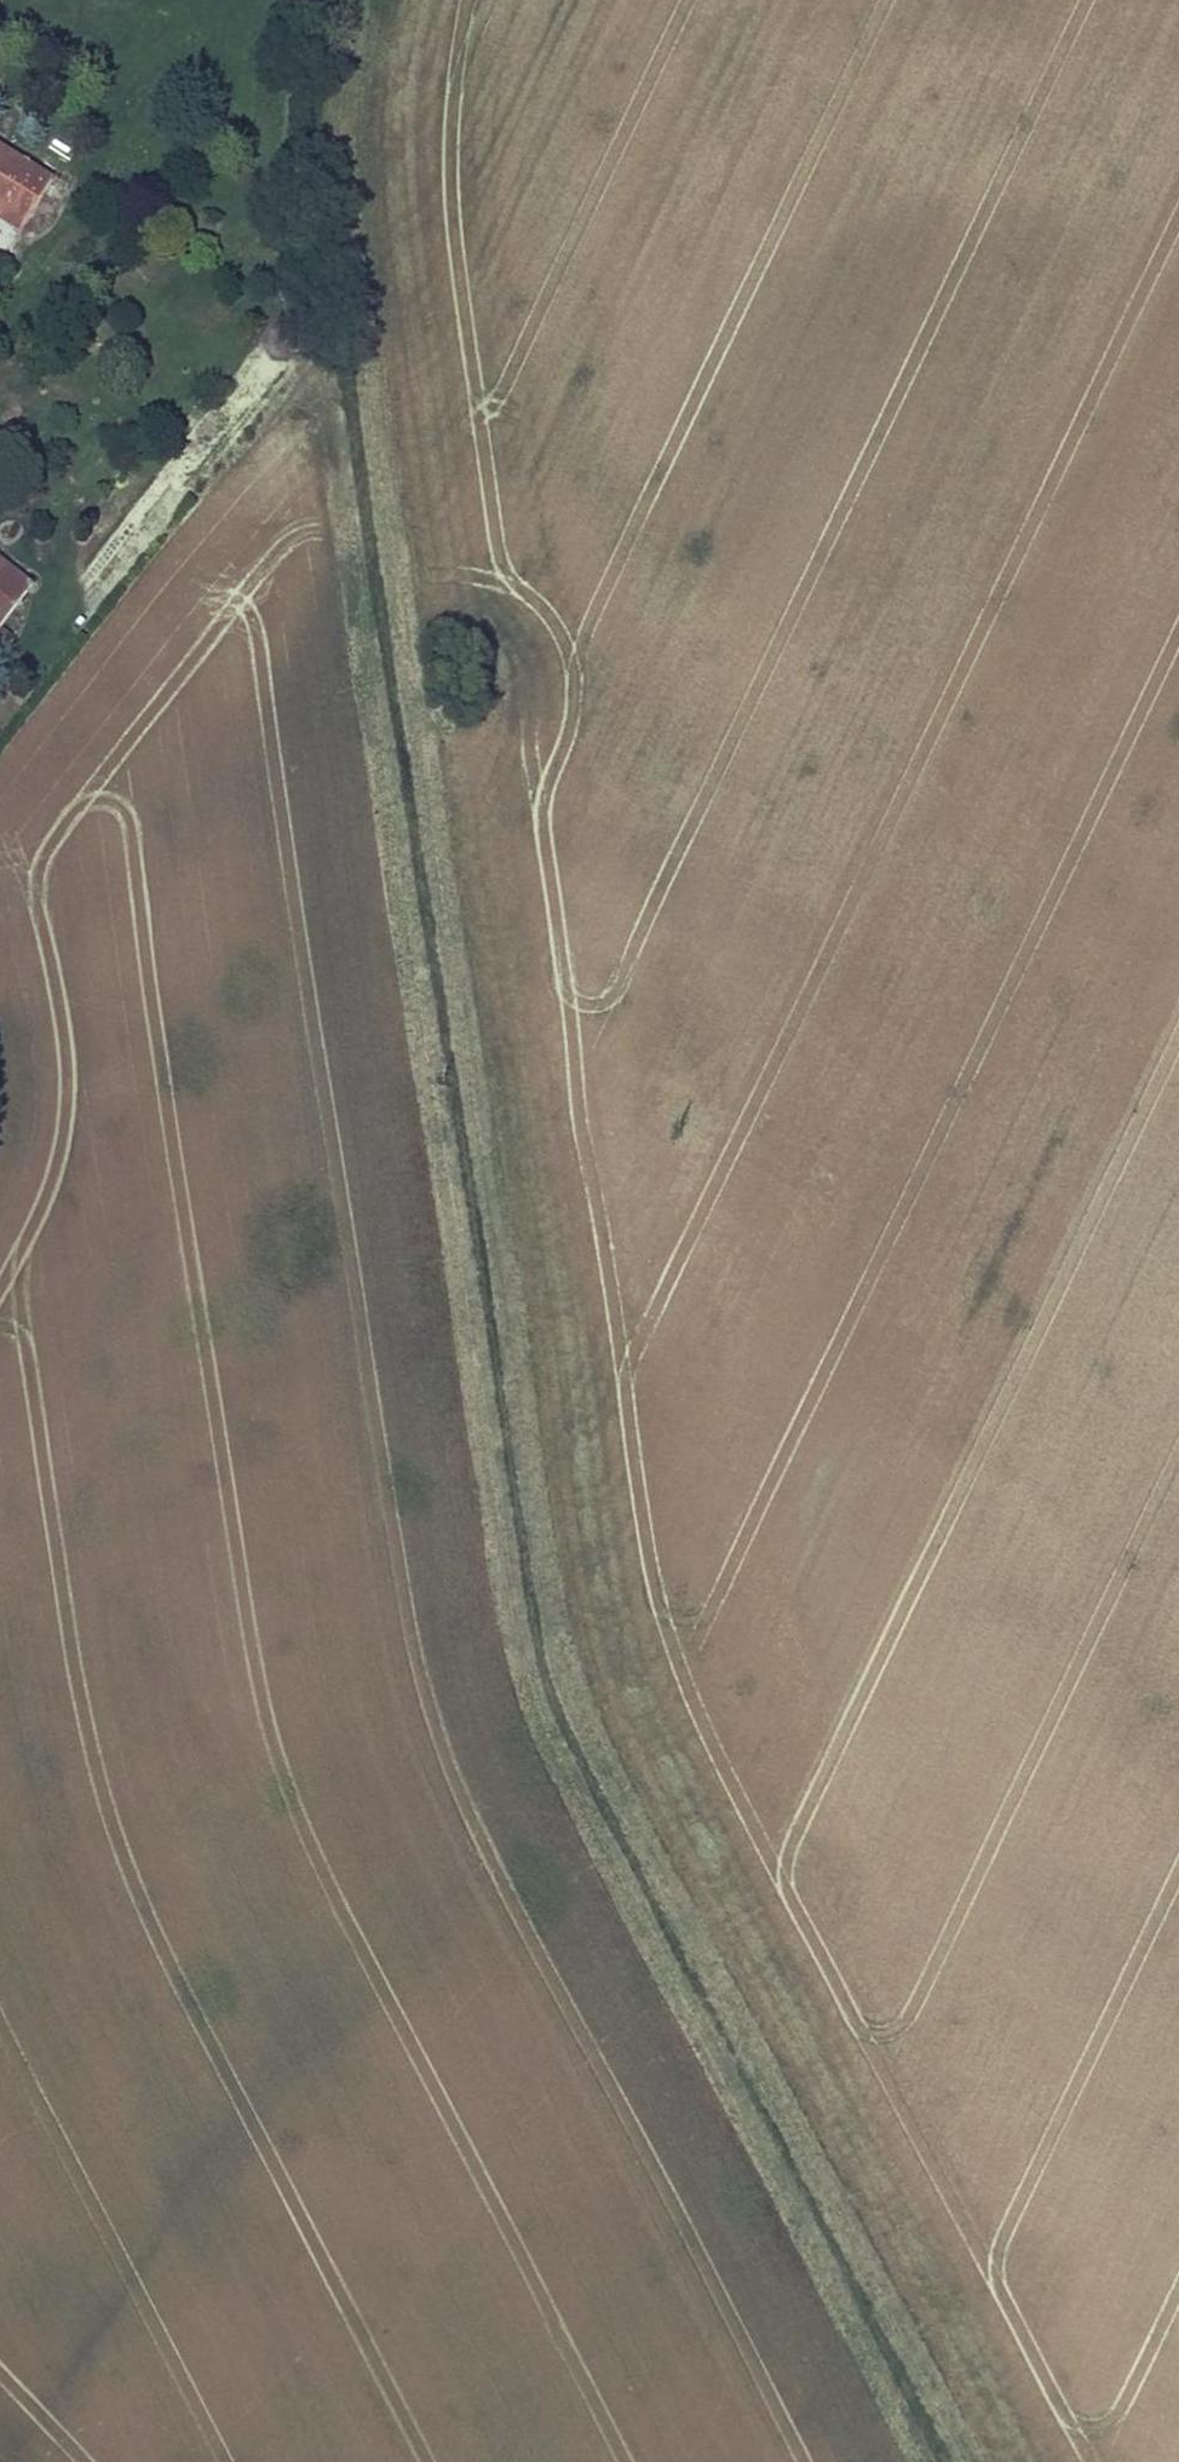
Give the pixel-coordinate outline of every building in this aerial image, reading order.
[(51,184),(0,153),(0,214),(2,215),(0,221),(0,222),(21,234),(51,184)] [(7,568),(0,563),(0,631),(30,592),(5,573),(7,568)] [(30,592),(33,586),(7,568),(5,573),(30,592)]
